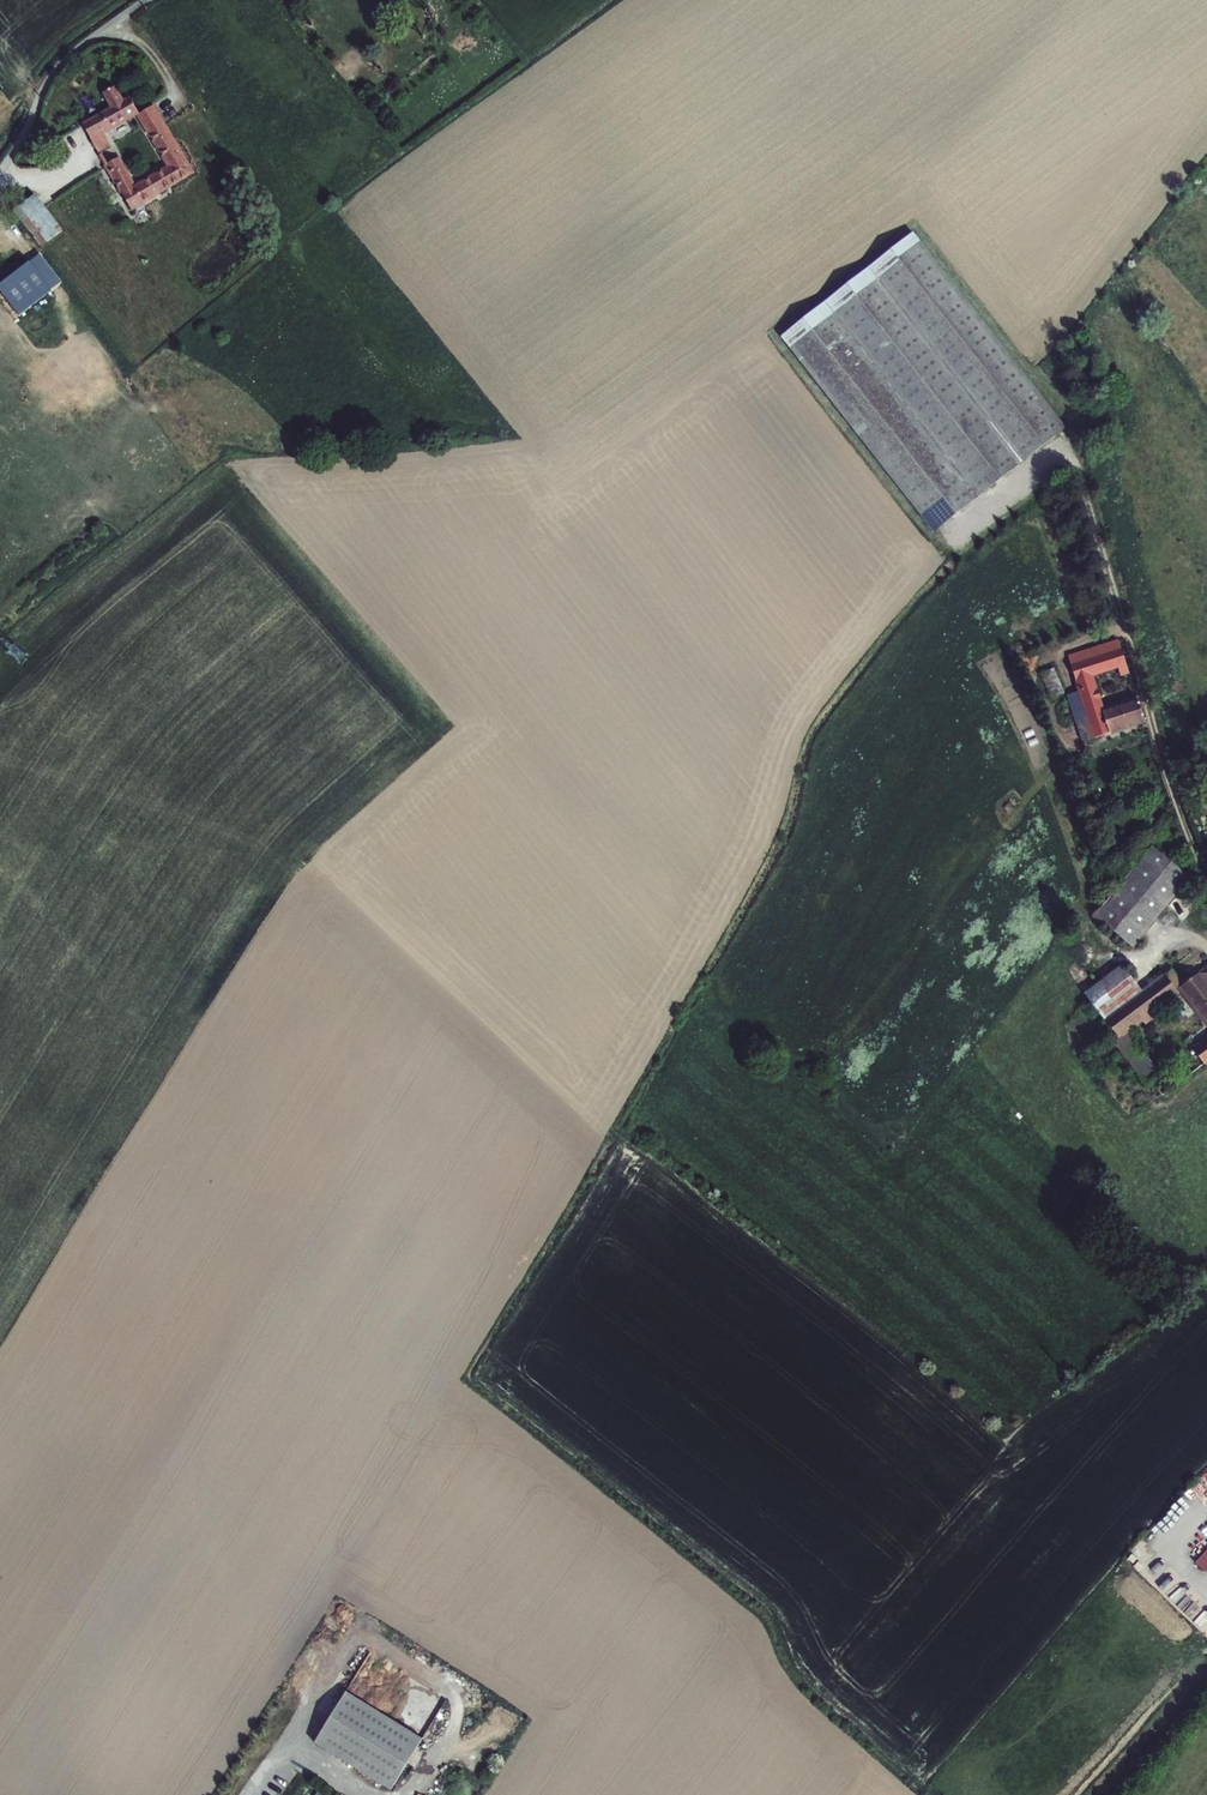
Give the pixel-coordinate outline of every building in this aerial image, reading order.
[(121,104),(111,89),(102,95),(111,111),(82,129),(90,142),(136,114),(127,100),(121,104)] [(201,171),(165,105),(134,123),(163,175),(135,190),(104,142),(94,149),(131,210),(201,171)] [(27,190),(4,211),(34,243),(57,222),(27,190)] [(1066,437),(910,239),(780,343),(937,540),(1066,437)] [(76,264),(75,243),(65,243),(66,265),(76,264)] [(1124,672),(1117,645),(1064,662),(1074,696),(1063,700),(1077,750),(1143,733),(1133,703),(1099,713),(1090,682),(1124,672)] [(1040,672),(1049,697),(1063,692),(1054,667),(1040,672)] [(1163,829),(1154,822),(1145,834),(1154,841),(1163,829)] [(1184,885),(1146,857),(1092,931),(1129,959),(1184,885)] [(1104,1031),(1141,1003),(1115,970),(1079,998),(1104,1031)] [(1177,996),(1206,1036),(1206,974),(1177,996)] [(1178,990),(1170,980),(1141,1003),(1104,1031),(1105,1032),(1098,1038),(1124,1072),(1134,1084),(1143,1096),(1150,1090),(1158,1084),(1128,1046),(1132,1042),(1129,1038),(1140,1029),(1143,1033),(1156,1022),(1153,1019),(1176,1001),(1171,995),(1178,990)] [(1192,1057),(1203,1072),(1206,1069),(1206,1046),(1192,1057)] [(1143,1096),(1153,1109),(1160,1104),(1150,1090),(1143,1096)] [(1206,1570),(1206,1548),(1194,1562),(1205,1572),(1206,1570)] [(356,1696),(378,1659),(368,1654),(347,1690),(356,1696)] [(344,1702),(312,1752),(379,1794),(392,1794),(420,1750),(344,1702)]
